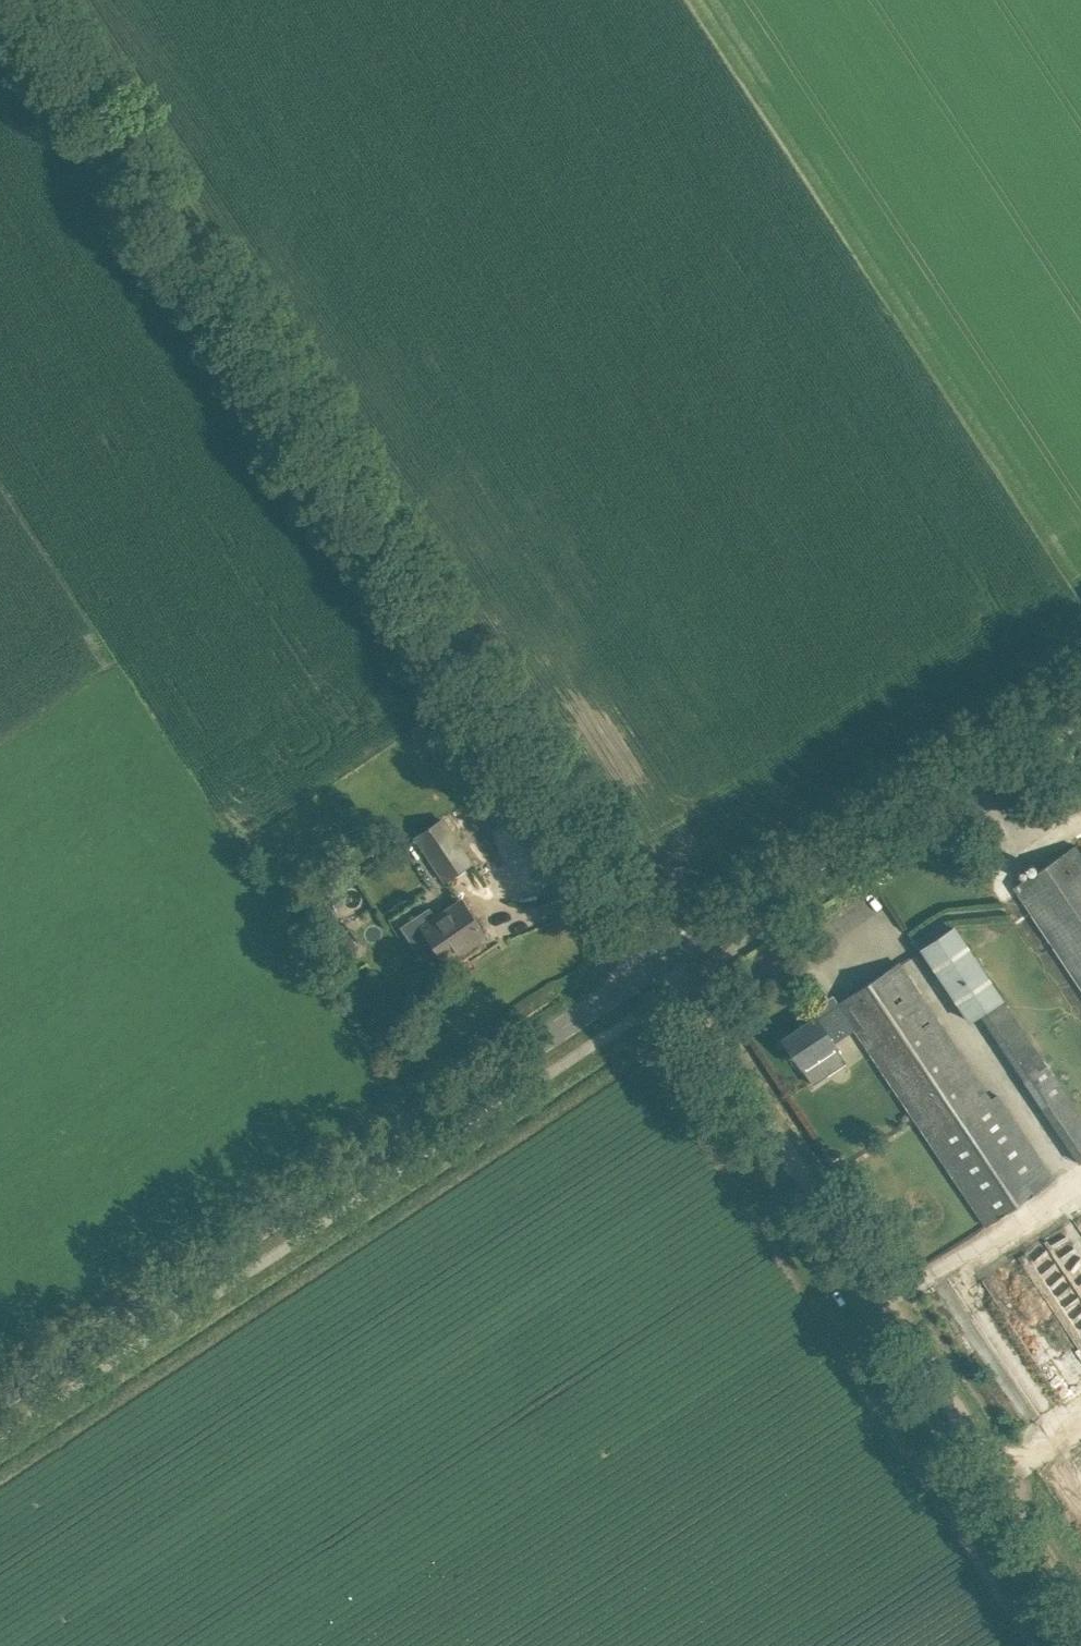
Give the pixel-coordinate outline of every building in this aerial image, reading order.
[(471,862),(441,819),(416,836),(445,879),(471,862)] [(1080,986),(1080,854),(1075,844),(1014,885),(1080,986)] [(483,933),(461,900),(436,917),(422,926),(437,949),(444,959),(445,959),(442,955),(459,943),(462,947),(483,933)] [(354,943),(342,924),(329,933),(344,957),(354,951),(354,943)] [(1003,1001),(965,944),(953,926),(920,947),(971,1023),(1003,1001)] [(838,1002),(843,1009),(855,1028),(987,1225),(1054,1180),(996,1094),(990,1098),(899,962),(838,1002)] [(833,1042),(855,1028),(843,1009),(821,1024),(816,1016),(782,1038),(813,1084),(846,1062),(833,1042)] [(1045,1063),(1024,1077),(1043,1106),(1064,1092),(1045,1063)]
